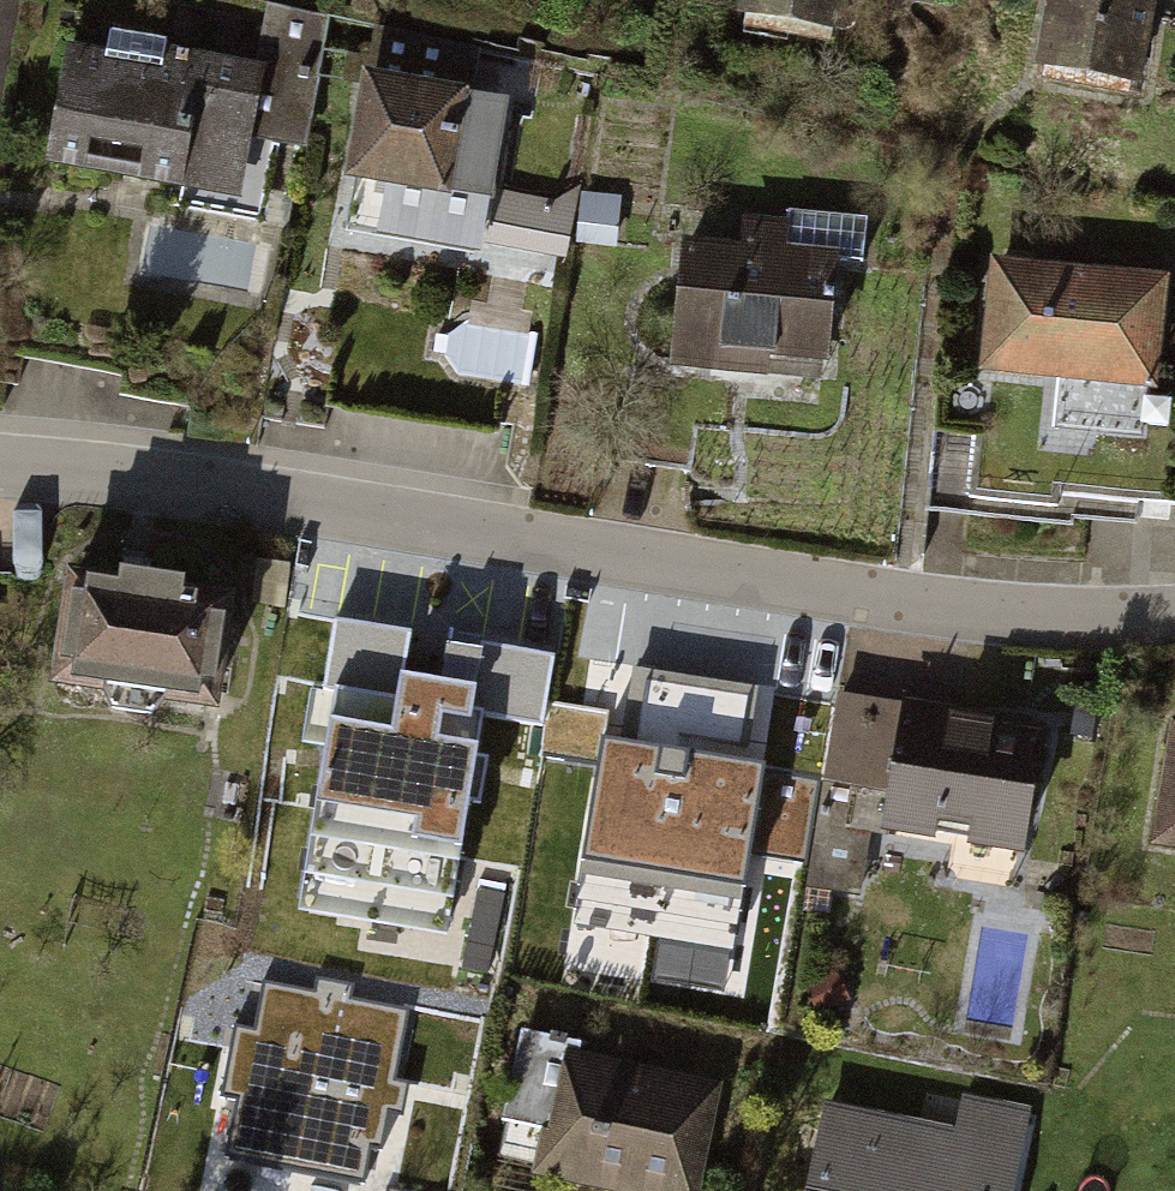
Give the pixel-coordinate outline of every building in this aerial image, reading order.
[(62,42),(38,162),(162,186),(158,207),(267,229),(283,149),(308,154),(336,14),(267,0),(263,0),(252,55),(160,37),(155,61),(62,42)] [(728,5),(840,27),(845,0),(729,0),(728,5)] [(1035,67),(1134,86),(1151,0),(1048,0),(1035,67)] [(339,83),(356,86),(340,174),(352,176),(343,228),(476,254),(477,243),(562,261),(572,204),(485,188),(502,94),(470,88),(478,45),(370,25),(365,53),(345,49),(339,83)] [(617,196),(580,193),(576,241),(613,245),(617,196)] [(735,239),(685,235),(675,356),(818,368),(828,247),(855,250),(858,216),(789,210),(788,217),(737,213),(735,239)] [(1162,267),(987,253),(979,360),(1154,373),(1162,267)] [(538,377),(542,332),(458,325),(454,370),(538,377)] [(120,573),(86,568),(83,589),(64,586),(52,681),(217,703),(232,593),(179,586),(181,570),(155,566),(121,562),(120,573)] [(422,622),(348,610),(300,902),(441,925),(488,633),(422,622)] [(771,685),(623,660),(579,920),(726,946),(771,685)] [(1047,721),(841,685),(824,780),(899,793),(893,829),(1023,852),(1047,721)] [(1172,721),(1154,848),(1174,850),(1174,722),(1172,721)] [(312,993),(263,984),(254,1031),(233,1026),(220,1090),(240,1094),(229,1151),(365,1177),(370,1148),(381,1150),(389,1109),(400,1111),(406,1084),(390,1081),(403,1011),(349,1000),(352,985),(315,978),(312,993)] [(563,1048),(537,1170),(636,1190),(701,1190),(724,1081),(563,1048)] [(831,1107),(813,1190),(1013,1190),(1030,1112),(966,1098),(957,1135),(831,1107)]
